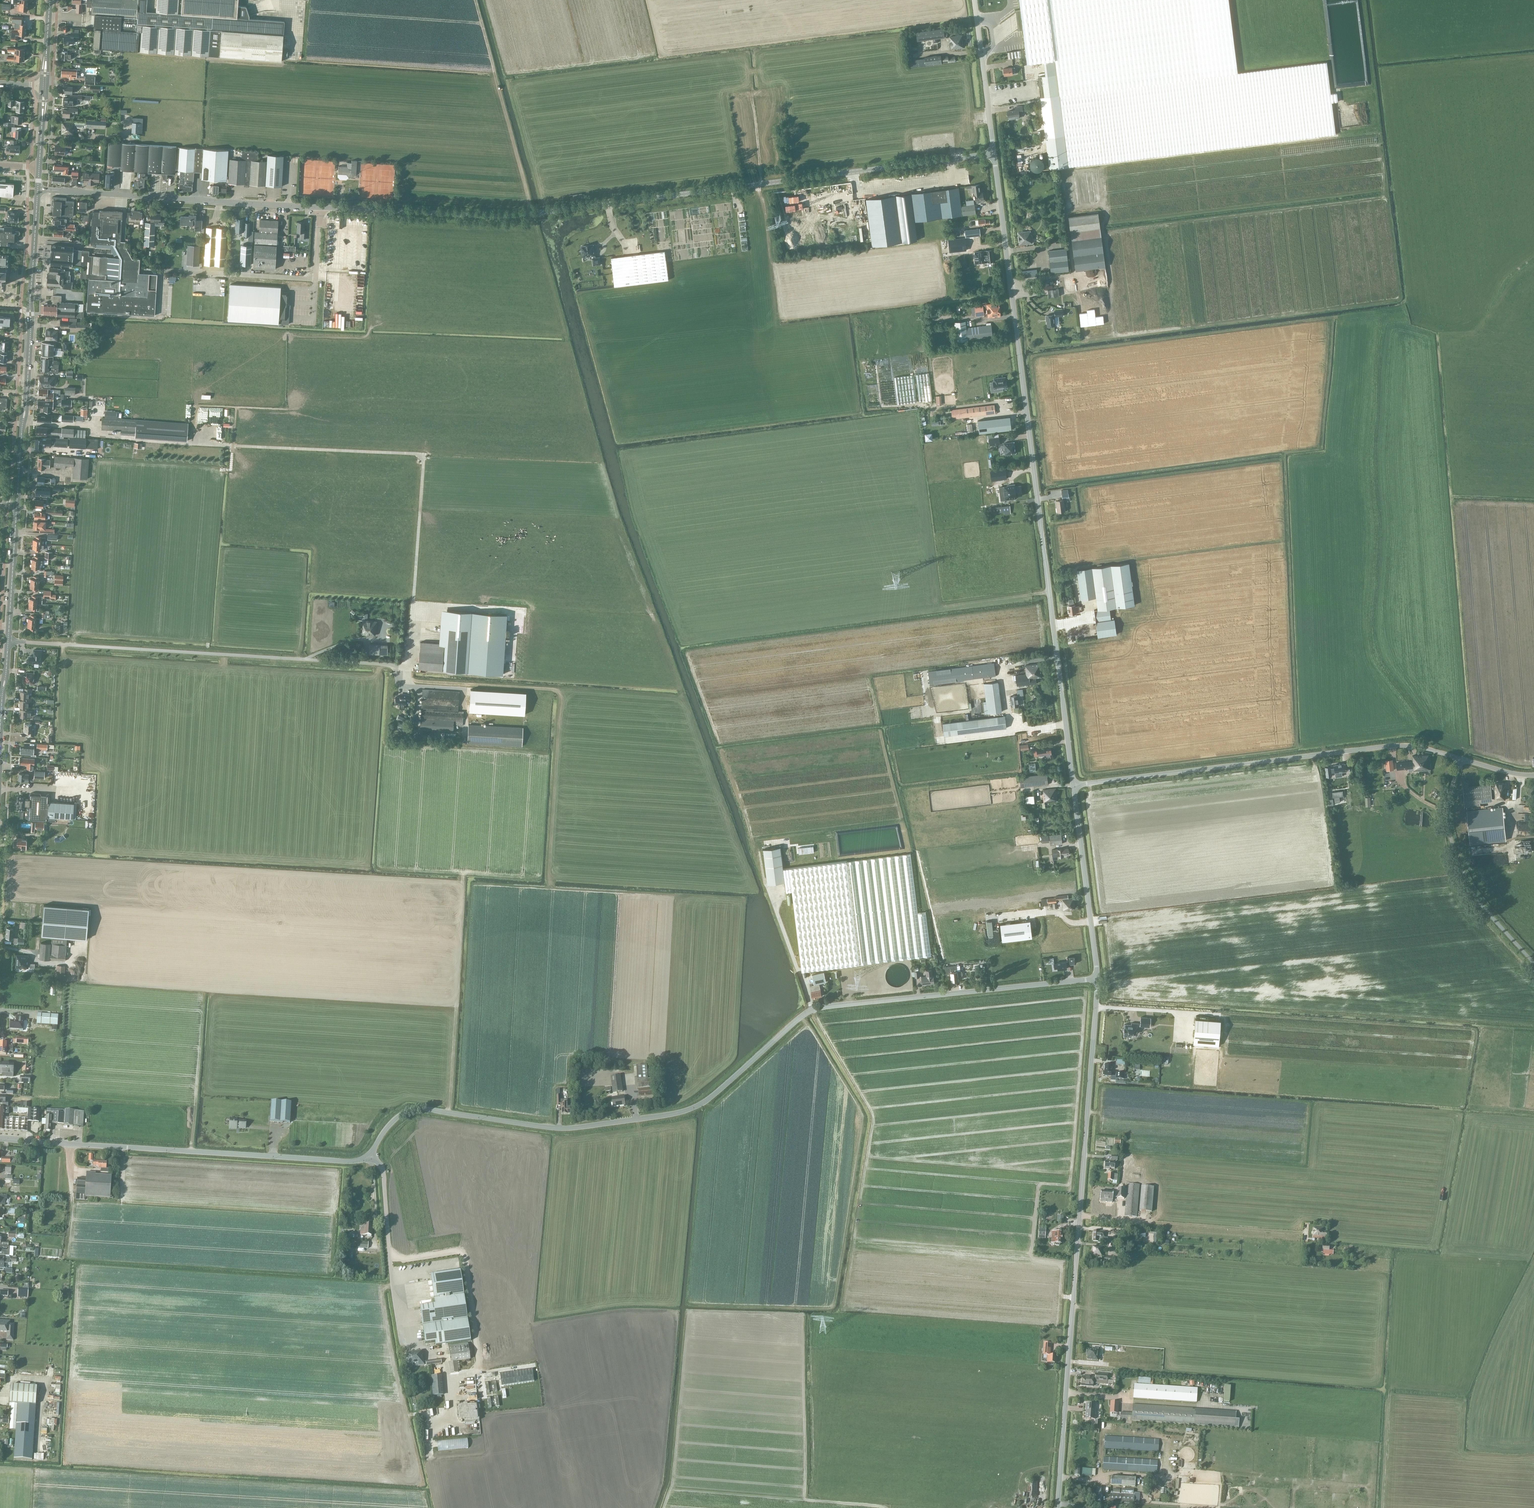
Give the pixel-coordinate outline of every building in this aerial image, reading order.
[(72,2),(78,3),(78,4),(77,9),(77,8),(76,12),(82,12),(83,9),(82,9),(82,4),(82,3),(87,3),(87,4),(87,6),(90,6),(89,14),(92,14),(96,14),(94,29),(93,48),(114,50),(202,55),(209,56),(214,56),(282,60),(284,21),(249,19),(249,16),(246,6),(237,6),(238,0),(158,0),(157,9),(157,13),(147,13),(147,0),(72,0),(72,2)] [(1020,15),(1026,64),(1043,62),(1044,76),(1037,77),(1048,171),(1336,136),(1327,63),(1238,74),(1228,0),(1018,0),(1020,15)] [(12,16),(12,23),(14,24),(14,29),(18,29),(26,30),(26,24),(23,24),(23,21),(23,17),(12,16)] [(10,32),(10,34),(10,35),(11,36),(11,40),(18,41),(18,38),(18,36),(18,35),(22,35),(26,35),(26,30),(18,29),(13,29),(11,29),(11,30),(10,31),(10,32)] [(916,32),(917,42),(945,38),(943,29),(916,32)] [(64,39),(64,40),(64,43),(74,43),(78,43),(78,40),(79,38),(79,33),(78,33),(74,32),(71,32),(71,36),(64,35),(64,39)] [(949,37),(950,45),(951,45),(952,49),(963,48),(962,35),(949,37)] [(62,51),(62,58),(62,59),(70,59),(71,58),(75,56),(75,53),(77,53),(80,53),(80,50),(77,50),(77,49),(68,49),(68,52),(62,51)] [(955,58),(948,58),(948,56),(941,57),(941,55),(925,57),(926,58),(910,60),(911,68),(942,64),(955,62),(955,58)] [(62,68),(62,76),(70,77),(69,79),(73,79),(74,77),(79,77),(79,76),(80,69),(62,68)] [(1003,69),(1004,76),(1012,75),(1012,72),(1015,72),(1014,68),(1003,69)] [(63,103),(63,104),(73,105),(73,106),(76,106),(77,100),(78,100),(82,101),(82,99),(90,100),(90,98),(90,96),(82,95),(78,95),(70,94),(70,95),(70,98),(68,98),(63,97),(63,103)] [(13,100),(10,100),(9,106),(13,106),(13,105),(16,105),(16,111),(24,112),(24,101),(17,101),(13,101),(13,100)] [(1015,110),(1007,111),(1008,119),(1013,118),(1013,119),(1015,119),(1015,120),(1016,120),(1017,120),(1018,119),(1018,118),(1019,118),(1018,112),(1022,112),(1026,111),(1025,106),(1022,106),(1015,107),(1015,110)] [(69,117),(69,118),(74,118),(75,112),(77,113),(78,108),(74,108),(68,107),(68,108),(68,110),(67,110),(62,109),(62,110),(63,110),(62,116),(62,120),(66,120),(66,117),(69,117)] [(11,121),(11,122),(10,122),(8,122),(8,126),(14,127),(15,125),(15,123),(22,123),(22,116),(15,116),(10,116),(10,121),(11,121)] [(142,133),(142,128),(143,118),(133,117),(132,132),(142,133)] [(62,126),(61,134),(73,135),(73,131),(74,131),(75,127),(77,127),(77,128),(82,128),(83,128),(85,128),(86,127),(93,127),(96,127),(105,128),(106,121),(97,121),(97,120),(86,120),(86,122),(75,121),(75,122),(62,121),(62,124),(62,126)] [(21,133),(21,130),(16,130),(17,127),(12,127),(11,132),(15,132),(15,137),(21,138),(21,133)] [(15,152),(16,152),(19,152),(20,145),(17,144),(17,140),(10,139),(10,145),(10,148),(7,148),(6,152),(13,153),(13,152),(15,152)] [(72,143),(64,142),(64,144),(64,146),(55,145),(55,156),(65,156),(65,150),(71,150),(71,149),(72,143)] [(135,171),(148,172),(149,145),(108,142),(107,165),(120,166),(120,170),(135,171)] [(175,170),(178,170),(179,147),(176,147),(176,146),(149,145),(148,172),(161,172),(164,179),(167,179),(168,173),(175,173),(175,170)] [(178,170),(185,171),(184,180),(193,180),(193,171),(202,172),(201,178),(210,179),(215,179),(218,179),(226,180),(228,150),(179,147),(178,170)] [(228,183),(266,186),(267,161),(258,160),(258,151),(242,150),(242,160),(230,159),(228,183)] [(268,155),(267,161),(266,186),(281,187),(283,156),(268,155)] [(352,160),(352,162),(351,163),(347,163),(347,167),(338,167),(338,175),(347,175),(349,177),(353,178),(356,175),(357,164),(357,162),(357,161),(352,160)] [(71,177),(78,178),(78,170),(69,170),(69,165),(54,164),(54,170),(63,171),(63,174),(69,174),(72,174),(71,177)] [(177,183),(177,186),(179,186),(179,190),(188,190),(188,191),(192,191),(191,191),(191,185),(192,185),(193,180),(184,180),(185,171),(178,170),(180,170),(179,183),(177,183)] [(107,174),(106,186),(108,186),(108,187),(110,187),(111,187),(111,186),(113,186),(114,171),(111,171),(110,174),(107,174)] [(86,184),(90,184),(91,173),(83,172),(82,181),(85,181),(86,184)] [(91,173),(90,184),(95,184),(96,181),(99,182),(99,173),(91,173)] [(134,187),(141,187),(144,187),(145,179),(147,179),(147,176),(145,176),(145,173),(139,173),(139,181),(134,181),(134,187)] [(13,197),(14,184),(5,184),(5,179),(0,179),(0,196),(13,197)] [(975,196),(975,200),(976,200),(976,203),(982,202),(983,202),(984,201),(985,200),(985,199),(985,198),(984,198),(983,191),(981,191),(980,184),(972,185),(973,196),(975,196)] [(958,187),(938,190),(942,218),(962,215),(961,211),(961,207),(959,193),(958,187)] [(942,218),(938,190),(866,200),(872,247),(918,241),(915,221),(942,218)] [(51,212),(52,212),(52,214),(52,215),(57,215),(61,216),(61,215),(64,215),(63,216),(65,216),(73,216),(74,201),(66,200),(66,198),(52,197),(51,207),(51,212)] [(962,207),(961,207),(961,211),(962,211),(962,215),(975,213),(974,199),(966,200),(967,206),(961,206),(962,207)] [(78,211),(86,211),(87,202),(79,201),(78,211)] [(130,212),(129,221),(133,221),(133,225),(139,225),(143,225),(144,214),(142,214),(142,212),(140,212),(140,211),(134,210),(134,212),(132,212),(132,213),(130,212)] [(119,261),(118,280),(138,282),(139,274),(139,259),(132,258),(126,247),(125,245),(125,242),(125,241),(120,241),(122,211),(114,211),(114,213),(94,212),(94,211),(92,211),(91,239),(87,239),(87,243),(90,243),(113,244),(119,257),(119,261)] [(7,212),(7,217),(8,217),(8,222),(18,222),(18,217),(17,217),(17,212),(7,212)] [(163,224),(164,224),(164,218),(160,218),(160,214),(157,214),(154,214),(154,213),(151,213),(150,219),(150,222),(159,222),(159,224),(163,224)] [(1105,267),(1098,213),(1068,217),(1075,271),(1105,267)] [(196,215),(191,215),(188,215),(188,216),(180,216),(180,221),(178,221),(178,225),(184,225),(184,223),(194,224),(194,229),(201,230),(202,220),(195,219),(196,215)] [(236,218),(235,232),(243,232),(243,236),(248,236),(248,241),(252,241),(252,232),(249,232),(249,223),(243,223),(243,219),(236,219),(236,218)] [(53,223),(53,224),(53,225),(57,225),(57,227),(65,227),(65,224),(66,224),(67,219),(61,219),(53,219),(52,220),(52,222),(53,222),(53,223)] [(252,242),(254,242),(252,269),(274,270),(277,225),(281,226),(281,221),(276,220),(260,220),(259,232),(255,232),(252,232),(252,242)] [(297,222),(296,232),(301,232),(301,238),(307,238),(307,230),(304,230),(304,222),(297,222)] [(144,246),(147,246),(154,246),(155,223),(145,223),(144,246)] [(11,228),(4,228),(4,230),(0,229),(0,245),(9,246),(10,245),(10,244),(10,243),(9,243),(9,241),(17,242),(18,237),(17,236),(17,235),(18,235),(19,235),(19,234),(20,234),(20,233),(20,232),(19,231),(18,231),(12,230),(12,229),(11,228)] [(206,228),(205,248),(215,249),(216,228),(213,228),(210,228),(206,228)] [(216,228),(215,249),(226,250),(227,229),(223,229),(220,229),(216,228)] [(981,228),(964,230),(965,238),(981,236),(981,228)] [(1019,232),(1020,244),(1033,243),(1032,231),(1019,232)] [(950,240),(950,243),(951,252),(966,251),(965,242),(964,238),(950,240)] [(241,243),(240,263),(250,263),(251,243),(241,243)] [(82,266),(85,267),(86,255),(89,255),(89,250),(85,250),(83,250),(73,249),(73,246),(60,245),(51,245),(50,263),(50,264),(64,265),(65,265),(81,266),(82,266)] [(200,246),(189,245),(187,245),(187,264),(199,265),(199,263),(202,263),(203,246),(200,246)] [(590,260),(593,259),(592,258),(595,257),(594,245),(589,245),(586,245),(581,246),(583,257),(590,256),(590,260)] [(205,248),(204,266),(225,267),(226,250),(215,249),(205,248)] [(1070,271),(1067,249),(1050,251),(1052,273),(1070,271)] [(985,251),(975,252),(976,264),(988,262),(992,262),(992,261),(991,250),(986,251),(985,251)] [(666,251),(611,257),(614,286),(669,280),(666,251)] [(8,265),(8,262),(9,254),(0,254),(0,286),(1,286),(1,284),(6,284),(6,280),(5,280),(6,279),(6,272),(7,272),(7,271),(8,271),(8,270),(7,269),(6,269),(6,268),(3,268),(4,265),(8,265)] [(84,278),(89,278),(111,280),(112,257),(108,257),(107,257),(89,255),(86,255),(85,267),(84,278)] [(595,257),(592,258),(593,259),(593,265),(601,264),(600,257),(595,257)] [(58,268),(50,268),(49,273),(48,273),(47,287),(53,288),(54,286),(61,286),(63,287),(62,288),(72,289),(73,282),(70,282),(71,275),(70,275),(70,271),(65,271),(65,269),(58,268)] [(111,280),(89,278),(88,280),(88,292),(88,296),(87,311),(102,312),(154,316),(156,275),(141,274),(139,274),(138,282),(118,280),(111,280)] [(228,320),(289,324),(290,305),(288,305),(289,295),(288,295),(288,292),(281,291),(281,287),(230,284),(228,320)] [(57,316),(74,317),(84,317),(84,312),(83,312),(84,304),(78,303),(71,303),(68,303),(61,303),(61,296),(53,296),(52,302),(54,302),(54,305),(49,305),(44,304),(43,314),(45,314),(57,315),(57,316)] [(975,307),(976,313),(976,315),(984,313),(985,317),(988,316),(988,317),(1001,316),(999,303),(983,305),(984,306),(975,307)] [(1055,317),(1055,315),(1046,316),(1047,327),(1054,326),(1054,317),(1055,317)] [(7,327),(7,326),(10,326),(10,324),(11,319),(10,319),(10,318),(8,318),(8,316),(0,316),(0,327),(7,327)] [(60,322),(60,326),(69,326),(76,326),(76,327),(88,327),(89,323),(76,322),(77,318),(69,318),(69,321),(60,320),(60,322)] [(956,323),(957,334),(958,341),(967,340),(966,333),(966,329),(965,322),(956,323)] [(967,329),(968,341),(993,338),(991,325),(967,329)] [(46,340),(49,340),(53,341),(56,341),(57,341),(58,332),(55,331),(47,330),(46,340)] [(42,350),(41,356),(48,356),(48,355),(49,356),(57,356),(62,356),(63,356),(63,351),(56,351),(53,351),(54,344),(49,344),(49,343),(42,343),(41,350),(42,350)] [(54,357),(49,357),(42,357),(42,358),(41,358),(41,361),(41,362),(41,371),(49,371),(49,375),(54,375),(54,373),(59,373),(59,365),(57,364),(57,360),(54,360),(54,357)] [(929,373),(916,374),(919,401),(932,400),(929,373)] [(894,377),(897,404),(917,402),(913,375),(894,377)] [(49,387),(51,387),(51,382),(54,382),(55,377),(41,377),(40,377),(39,387),(49,387)] [(993,378),(994,381),(993,381),(994,389),(1007,387),(1006,379),(1006,380),(1005,377),(993,378)] [(39,388),(38,396),(39,396),(39,395),(46,396),(46,400),(53,401),(54,393),(51,392),(51,389),(39,388)] [(61,398),(61,399),(66,399),(66,394),(75,395),(75,389),(65,388),(65,394),(61,394),(61,398)] [(60,402),(57,402),(53,401),(38,400),(38,408),(43,408),(43,412),(50,412),(51,408),(53,408),(53,405),(61,406),(61,402),(60,402)] [(996,414),(995,405),(951,410),(953,419),(996,414)] [(37,422),(50,422),(52,423),(52,415),(38,414),(37,422)] [(985,420),(977,421),(979,433),(987,432),(1012,429),(1010,417),(996,419),(985,420)] [(188,424),(103,418),(102,429),(121,431),(120,434),(135,435),(135,438),(187,441),(188,424)] [(61,436),(73,437),(74,431),(74,429),(74,428),(62,428),(61,430),(60,429),(51,429),(51,427),(37,426),(36,434),(50,435),(50,434),(61,435),(61,436)] [(74,431),(73,437),(85,437),(85,430),(74,429),(74,431)] [(36,439),(35,447),(42,448),(42,446),(44,446),(49,446),(50,446),(51,438),(42,437),(42,439),(36,439)] [(69,447),(85,448),(98,449),(99,439),(86,438),(70,437),(69,447)] [(999,437),(989,438),(989,445),(1000,444),(999,437)] [(54,438),(54,446),(67,447),(68,439),(54,438)] [(1014,441),(1003,443),(1005,455),(1016,453),(1014,441)] [(55,456),(54,467),(65,468),(65,465),(73,466),(73,471),(72,478),(78,478),(80,478),(87,479),(89,459),(74,458),(55,456)] [(45,467),(50,467),(50,459),(45,459),(45,458),(39,458),(38,468),(45,469),(45,467)] [(1005,469),(990,471),(992,480),(1006,478),(1005,469)] [(1000,488),(1001,500),(1017,498),(1016,496),(1022,495),(1021,486),(1015,487),(1015,485),(1008,486),(1008,487),(1000,488)] [(35,490),(35,491),(35,493),(36,494),(36,495),(50,497),(50,489),(37,488),(36,489),(35,490)] [(34,504),(34,505),(35,505),(35,506),(43,507),(43,503),(46,503),(46,499),(46,498),(40,498),(40,499),(36,498),(35,502),(34,504)] [(1056,501),(1058,513),(1065,512),(1064,500),(1056,501)] [(1010,506),(991,508),(992,513),(1006,511),(1006,514),(1012,514),(1012,511),(1011,511),(1010,506)] [(39,533),(50,533),(53,533),(53,529),(46,529),(46,521),(33,520),(33,521),(33,528),(35,528),(40,529),(39,533)] [(1096,626),(1097,626),(1098,637),(1117,634),(1114,619),(1111,620),(1109,608),(1135,605),(1129,563),(1077,570),(1081,600),(1096,598),(1098,610),(1094,610),(1096,626)] [(54,585),(63,585),(63,575),(55,575),(54,585)] [(1069,605),(1069,606),(1068,606),(1069,614),(1076,613),(1080,612),(1079,606),(1075,607),(1075,605),(1075,604),(1074,603),(1073,603),(1069,603),(1069,604),(1069,605)] [(419,643),(418,668),(479,672),(502,674),(506,615),(489,614),(440,610),(438,644),(419,643)] [(362,634),(375,636),(375,632),(376,632),(377,622),(363,620),(362,634)] [(370,644),(370,654),(379,654),(379,650),(383,650),(383,645),(380,645),(380,644),(370,644)] [(34,650),(33,650),(33,654),(32,656),(30,656),(30,658),(28,658),(27,659),(27,661),(28,663),(39,663),(39,660),(41,660),(41,650),(34,650)] [(994,663),(972,666),(927,672),(929,685),(974,679),(996,676),(994,663)] [(1026,665),(1026,669),(1026,674),(1016,676),(1017,686),(1037,683),(1036,678),(1042,677),(1040,663),(1026,665)] [(24,676),(24,677),(24,678),(23,678),(23,683),(27,683),(34,684),(35,678),(34,678),(34,673),(27,673),(26,676),(24,676)] [(986,701),(983,701),(985,713),(987,713),(1002,711),(998,682),(984,683),(986,701)] [(20,698),(24,698),(27,698),(29,698),(29,692),(33,693),(33,689),(25,689),(25,692),(20,691),(20,698)] [(470,689),(469,711),(487,712),(524,715),(526,693),(489,690),(470,689)] [(423,690),(421,717),(420,729),(453,732),(454,721),(463,722),(463,713),(458,713),(459,692),(423,690)] [(395,698),(395,705),(399,705),(399,708),(404,709),(404,706),(405,706),(405,701),(408,701),(409,696),(402,695),(402,698),(395,698)] [(1010,696),(1012,707),(1018,706),(1017,696),(1017,695),(1010,696)] [(24,707),(24,708),(26,708),(26,707),(28,707),(29,704),(31,704),(32,703),(32,698),(29,698),(27,698),(24,698),(24,701),(20,701),(19,707),(24,707)] [(26,708),(24,708),(24,710),(19,710),(19,716),(31,717),(31,707),(28,707),(26,707),(26,708)] [(1009,716),(943,724),(945,736),(945,737),(1010,728),(1009,716)] [(25,728),(25,732),(29,732),(29,736),(33,737),(34,729),(31,729),(32,724),(25,724),(25,728)] [(468,724),(468,742),(522,745),(523,727),(468,724)] [(20,754),(34,755),(34,747),(21,746),(20,754)] [(1038,756),(1046,755),(1047,758),(1051,758),(1051,754),(1051,748),(1037,750),(1038,756)] [(1397,770),(1405,769),(1413,769),(1413,770),(1431,769),(1429,754),(1412,756),(1413,761),(1396,763),(1397,770)] [(20,758),(19,764),(27,765),(27,769),(33,769),(34,765),(35,764),(36,763),(36,761),(35,759),(20,758)] [(1386,760),(1387,771),(1394,770),(1393,759),(1386,760)] [(1330,767),(1325,768),(1326,777),(1331,777),(1331,772),(1335,772),(1336,772),(1336,773),(1342,773),(1341,771),(1346,771),(1345,763),(1334,765),(1334,768),(1330,768),(1330,767)] [(34,778),(44,778),(45,771),(35,770),(34,778)] [(20,780),(20,782),(28,782),(28,780),(28,777),(28,773),(24,773),(19,773),(19,780),(20,780)] [(1023,776),(1024,787),(1048,784),(1047,774),(1023,776)] [(1341,780),(1341,778),(1337,779),(1337,784),(1338,784),(1338,787),(1348,785),(1347,777),(1343,778),(1343,779),(1341,780)] [(1494,785),(1464,788),(1466,807),(1480,806),(1479,802),(1492,801),(1491,798),(1498,799),(1497,799),(1505,800),(1506,784),(1495,783),(1495,786),(1494,785)] [(1043,790),(1044,793),(1043,793),(1044,803),(1057,801),(1056,788),(1043,790)] [(1343,791),(1332,792),(1332,797),(1334,797),(1335,802),(1340,802),(1339,797),(1343,796),(1343,791)] [(40,794),(40,793),(39,793),(32,793),(31,793),(30,793),(29,794),(29,795),(29,796),(29,799),(28,808),(24,808),(24,810),(24,816),(24,817),(24,818),(25,818),(28,818),(28,819),(48,821),(48,817),(76,818),(77,803),(50,802),(49,802),(49,794),(48,793),(48,794),(47,794),(46,795),(41,795),(41,794),(40,794)] [(1028,795),(1024,796),(1025,803),(1035,802),(1034,795),(1028,796),(1028,795)] [(28,808),(29,799),(25,799),(25,797),(17,796),(17,810),(24,810),(24,808),(28,808)] [(1506,840),(1503,807),(1467,811),(1470,843),(1506,840)] [(1061,833),(1049,834),(1050,845),(1062,844),(1061,833)] [(14,840),(13,843),(13,848),(21,848),(21,850),(26,850),(27,838),(17,837),(17,840),(14,840)] [(785,882),(786,891),(792,890),(801,971),(860,965),(930,956),(925,911),(918,912),(911,854),(847,861),(783,869),(780,847),(763,849),(767,884),(785,882)] [(1053,849),(1052,850),(1053,859),(1058,859),(1058,857),(1064,856),(1064,855),(1069,854),(1068,848),(1053,849)] [(1053,902),(1057,902),(1056,900),(1062,899),(1063,902),(1062,902),(1063,910),(1075,909),(1074,898),(1068,898),(1068,895),(1056,896),(1056,897),(1054,897),(1054,898),(1047,898),(1048,903),(1053,902)] [(41,937),(52,938),(52,937),(67,938),(67,939),(86,941),(88,910),(43,906),(41,937)] [(1030,921),(1000,924),(1002,941),(1032,937),(1030,921)] [(40,959),(65,961),(66,945),(67,939),(67,938),(52,937),(52,938),(52,942),(47,942),(47,943),(41,943),(40,959)] [(17,955),(16,967),(28,968),(29,959),(28,959),(28,956),(17,955)] [(57,965),(56,980),(64,981),(65,966),(57,965)] [(951,981),(958,980),(958,976),(960,976),(961,976),(962,975),(962,974),(962,973),(962,972),(960,970),(960,965),(946,967),(947,976),(951,976),(951,981)] [(921,979),(920,980),(921,983),(922,983),(922,984),(934,983),(933,976),(932,976),(932,970),(926,970),(927,976),(922,977),(922,979),(921,979)] [(814,984),(819,983),(826,982),(825,973),(813,974),(814,984)] [(822,996),(819,983),(810,986),(813,998),(822,996)] [(37,1014),(37,1024),(57,1025),(58,1015),(37,1014)] [(10,1020),(10,1028),(20,1029),(20,1025),(23,1025),(23,1020),(24,1020),(24,1015),(21,1015),(21,1016),(16,1016),(16,1020),(15,1021),(10,1020)] [(1193,1044),(1219,1046),(1220,1020),(1195,1019),(1193,1044)] [(1124,1036),(1132,1036),(1132,1031),(1138,1031),(1138,1023),(1131,1023),(1131,1025),(1125,1024),(1124,1028),(1124,1032),(1124,1036)] [(10,1074),(11,1064),(0,1063),(0,1073),(10,1074)] [(1104,1071),(1104,1075),(1105,1075),(1105,1076),(1112,1076),(1113,1065),(1106,1064),(1105,1071),(1104,1071)] [(637,1066),(638,1079),(648,1078),(647,1065),(637,1066)] [(1112,1076),(1112,1081),(1117,1081),(1124,1082),(1125,1073),(1117,1072),(1117,1076),(1112,1076)] [(610,1076),(613,1093),(623,1092),(620,1074),(610,1076)] [(639,1087),(639,1089),(639,1096),(654,1095),(653,1079),(638,1080),(639,1087)] [(13,1094),(13,1091),(6,1090),(7,1086),(0,1085),(0,1091),(4,1092),(4,1091),(6,1091),(6,1094),(13,1094)] [(570,1109),(568,1109),(568,1099),(563,1100),(563,1103),(560,1103),(560,1090),(556,1090),(556,1106),(562,1106),(562,1114),(570,1114),(570,1109)] [(613,1107),(617,1107),(625,1106),(624,1096),(621,1097),(621,1096),(617,1096),(617,1097),(612,1098),(613,1107)] [(270,1123),(290,1124),(291,1103),(271,1102),(270,1123)] [(8,1108),(4,1108),(0,1107),(0,1129),(27,1131),(28,1122),(39,1123),(40,1110),(28,1109),(28,1113),(28,1118),(4,1117),(4,1114),(7,1114),(8,1108)] [(47,1109),(46,1112),(52,1112),(52,1115),(55,1116),(54,1123),(64,1124),(63,1125),(73,1126),(83,1126),(84,1111),(74,1111),(64,1110),(47,1109)] [(52,1112),(46,1112),(45,1130),(51,1131),(51,1123),(54,1123),(55,1116),(52,1115),(52,1112)] [(230,1120),(229,1129),(236,1129),(236,1128),(245,1129),(246,1121),(237,1121),(237,1120),(230,1120)] [(2,1163),(15,1164),(15,1159),(10,1158),(2,1158),(2,1152),(0,1152),(0,1163),(2,1163)] [(1105,1161),(1105,1168),(1115,1169),(1115,1162),(1115,1160),(1118,1160),(1118,1156),(1111,1155),(1111,1160),(1112,1160),(1112,1162),(1105,1161)] [(98,1166),(98,1168),(101,1168),(101,1172),(108,1172),(109,1168),(106,1168),(106,1162),(102,1162),(101,1162),(101,1161),(93,1161),(93,1165),(98,1166)] [(77,1178),(76,1192),(76,1199),(85,1200),(85,1197),(113,1198),(113,1194),(110,1194),(111,1176),(95,1175),(95,1173),(87,1172),(86,1178),(77,1178)] [(1127,1184),(1125,1216),(1137,1217),(1139,1184),(1127,1184)] [(1141,1187),(1140,1211),(1152,1212),(1154,1188),(1141,1187)] [(1100,1190),(1099,1198),(1106,1199),(1105,1202),(1111,1202),(1111,1200),(1112,1200),(1113,1192),(1100,1190)] [(361,1229),(361,1235),(364,1235),(372,1235),(372,1225),(365,1224),(365,1225),(361,1225),(361,1229)] [(1323,1231),(1323,1228),(1313,1228),(1313,1238),(1326,1238),(1326,1231),(1323,1231)] [(1050,1239),(1050,1242),(1052,1242),(1056,1242),(1055,1245),(1056,1245),(1059,1246),(1060,1245),(1060,1243),(1061,1243),(1062,1233),(1061,1233),(1061,1231),(1061,1230),(1057,1230),(1056,1232),(1053,1232),(1053,1235),(1052,1239),(1050,1239)] [(1106,1243),(1106,1237),(1105,1237),(1105,1231),(1094,1231),(1093,1241),(1098,1241),(1098,1242),(1106,1243)] [(1121,1240),(1118,1242),(1126,1251),(1129,1249),(1121,1240)] [(0,1246),(0,1255),(10,1255),(10,1246),(5,1246),(0,1246)] [(1093,1246),(1092,1255),(1096,1255),(1096,1257),(1102,1257),(1103,1250),(1102,1250),(1102,1247),(1093,1246)] [(1116,1257),(1105,1256),(1104,1262),(1112,1263),(1111,1265),(1116,1265),(1116,1257)] [(435,1341),(436,1346),(470,1341),(464,1294),(461,1270),(431,1274),(435,1304),(420,1306),(425,1343),(435,1341)] [(19,1287),(18,1297),(28,1297),(29,1288),(28,1288),(23,1288),(19,1287)] [(14,1328),(15,1324),(10,1324),(11,1321),(0,1320),(0,1328),(14,1328)] [(0,1328),(0,1331),(7,1332),(7,1340),(14,1340),(14,1328),(0,1328)] [(1047,1362),(1050,1363),(1049,1364),(1050,1365),(1053,1365),(1054,1364),(1054,1363),(1055,1363),(1055,1355),(1050,1355),(1051,1342),(1044,1342),(1044,1355),(1048,1355),(1047,1362)] [(448,1346),(450,1362),(449,1362),(450,1373),(458,1372),(457,1362),(470,1360),(467,1343),(448,1346)] [(1086,1349),(1086,1354),(1087,1354),(1086,1356),(1087,1356),(1087,1360),(1097,1360),(1099,1350),(1098,1350),(1098,1348),(1092,1348),(1092,1349),(1086,1349)] [(405,1353),(407,1367),(424,1364),(423,1354),(422,1354),(422,1351),(405,1353)] [(431,1376),(433,1396),(443,1395),(442,1375),(431,1376)] [(1094,1377),(1082,1376),(1082,1385),(1093,1386),(1094,1377)] [(1134,1398),(1141,1398),(1196,1402),(1197,1388),(1135,1384),(1134,1385),(1134,1398)] [(10,1403),(18,1403),(36,1405),(37,1386),(11,1385),(10,1392),(10,1397),(10,1403)] [(1111,1402),(1110,1413),(1111,1413),(1111,1415),(1111,1416),(1116,1416),(1117,1415),(1117,1413),(1118,1413),(1118,1411),(1119,1402),(1111,1402)] [(14,1458),(33,1460),(35,1425),(36,1405),(18,1403),(10,1403),(9,1406),(11,1406),(10,1429),(16,1429),(14,1458)] [(1088,1403),(1087,1413),(1086,1413),(1086,1418),(1089,1419),(1091,1419),(1095,1419),(1096,1404),(1088,1403)] [(1236,1412),(1214,1410),(1133,1404),(1132,1413),(1121,1412),(1120,1420),(1238,1428),(1239,1420),(1235,1420),(1236,1412)] [(1104,1448),(1158,1451),(1158,1439),(1105,1436),(1104,1448)] [(1102,1470),(1156,1473),(1157,1461),(1103,1458),(1102,1470)] [(1075,1467),(1075,1475),(1083,1476),(1086,1476),(1092,1477),(1092,1475),(1095,1476),(1096,1469),(1092,1469),(1075,1467)] [(1111,1487),(1134,1489),(1135,1480),(1111,1478),(1111,1487)] [(1110,1502),(1134,1504),(1139,1504),(1140,1493),(1134,1493),(1134,1495),(1110,1493),(1110,1502)]
